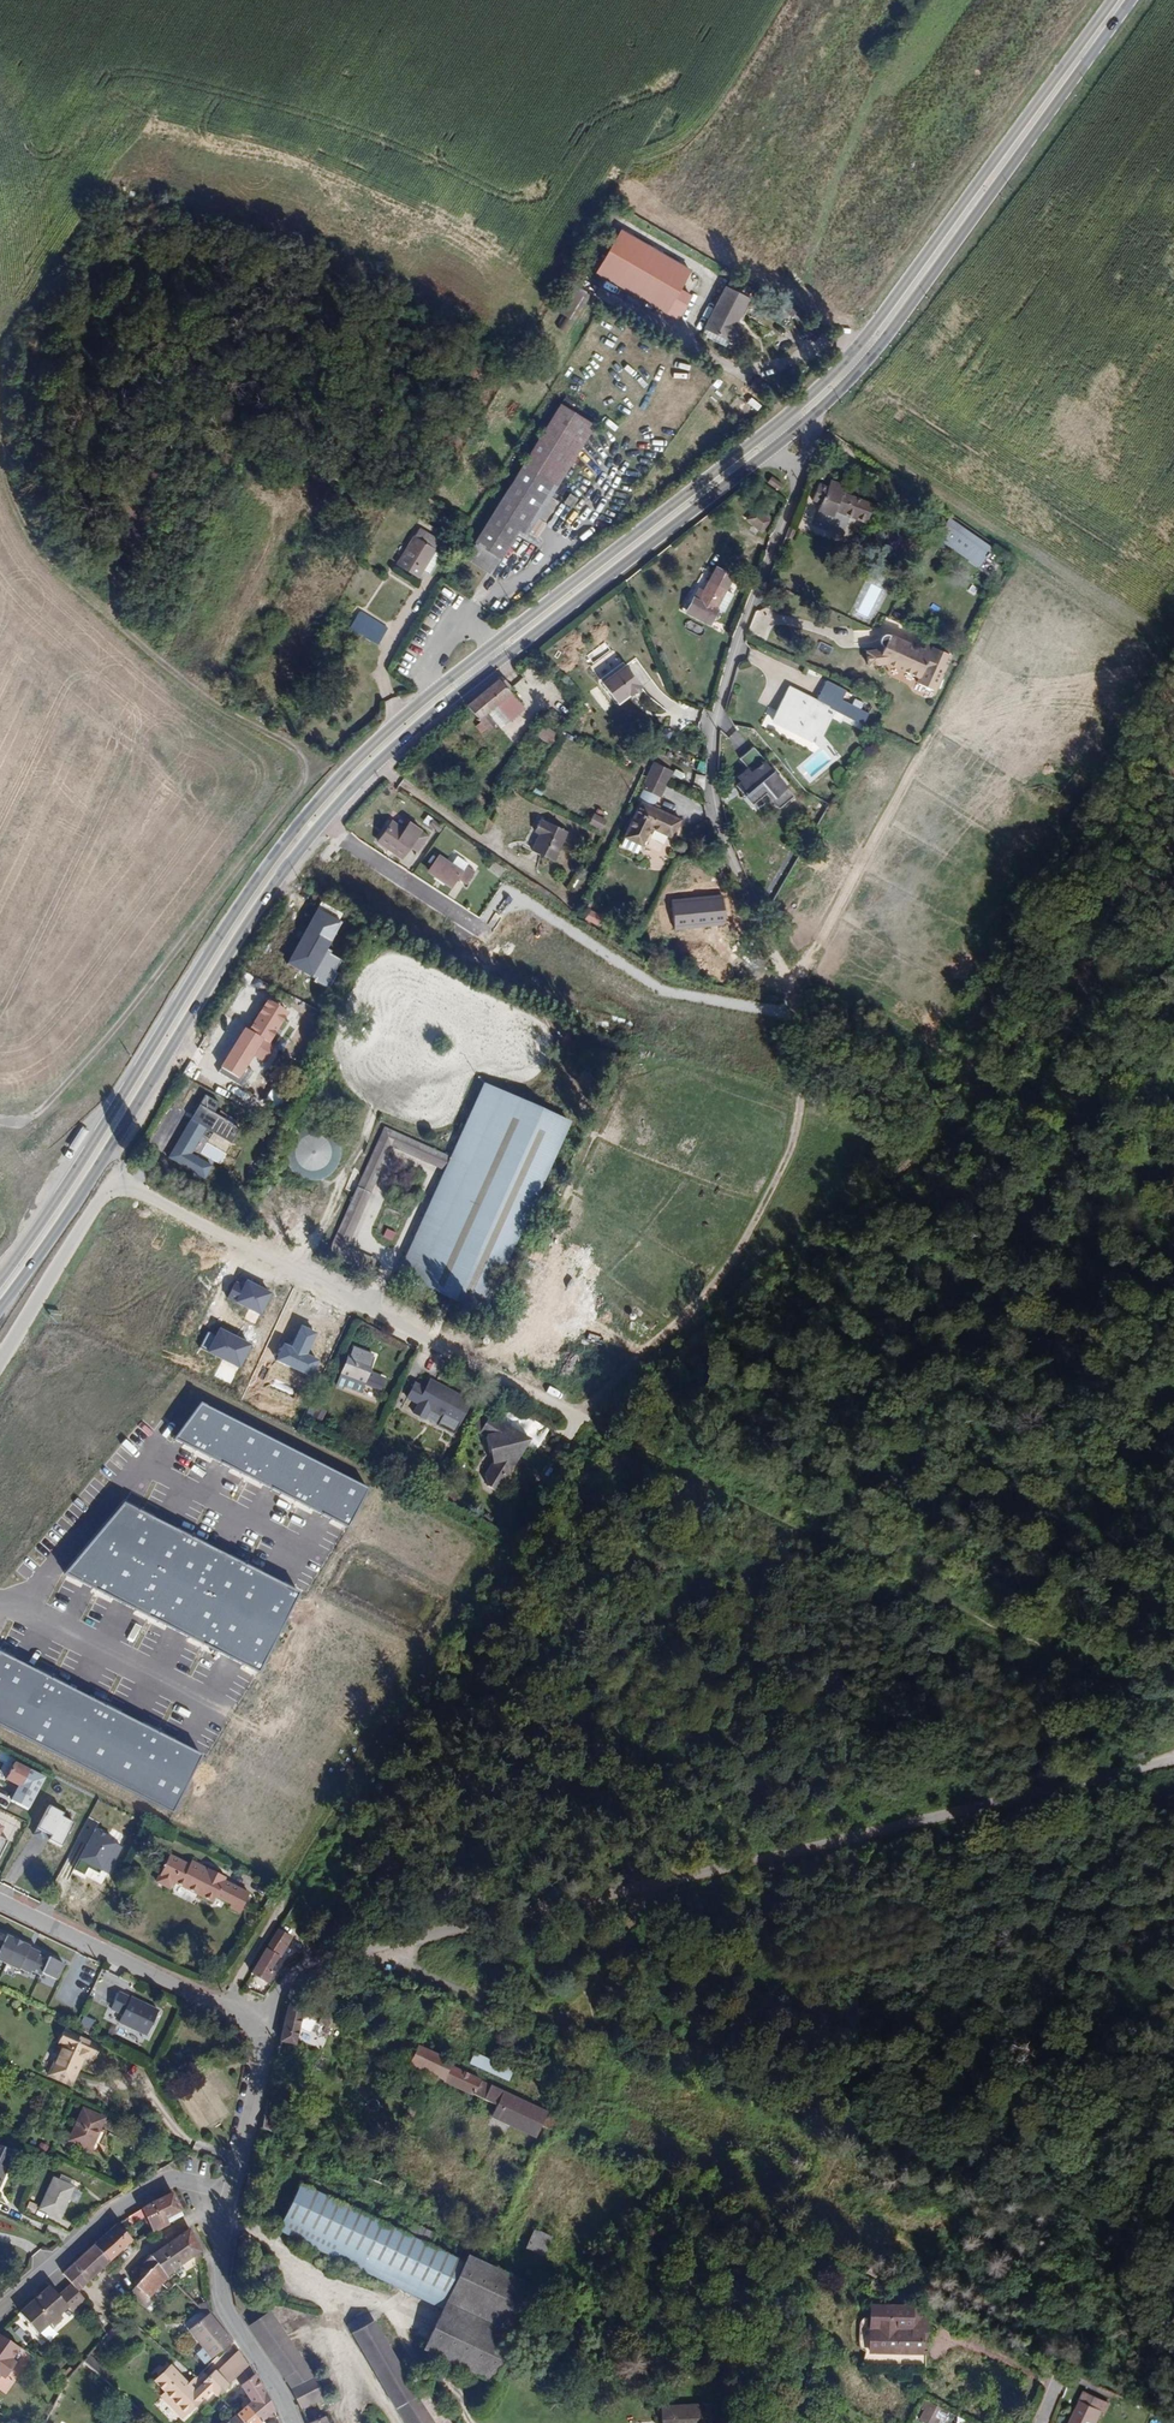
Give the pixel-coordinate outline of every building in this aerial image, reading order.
[(698,275),(616,228),(592,271),(662,311),(670,298),(681,304),(698,275)] [(735,322),(748,299),(725,287),(704,327),(731,342),(740,325),(735,322)] [(673,318),(681,304),(670,298),(662,311),(673,318)] [(758,411),(763,405),(753,396),(748,403),(758,411)] [(532,532),(598,423),(564,402),(465,555),(493,573),(504,558),(506,559),(525,527),(532,532)] [(781,480),(770,472),(766,478),(777,486),(781,480)] [(843,487),(845,482),(831,476),(828,481),(843,487)] [(873,502),(842,490),(843,487),(828,481),(827,484),(818,480),(812,496),(821,500),(818,507),(833,513),(835,507),(867,519),(873,502)] [(571,493),(566,503),(575,508),(580,498),(571,493)] [(760,527),(770,515),(757,504),(747,516),(760,527)] [(983,540),(949,515),(936,534),(969,558),(983,540)] [(791,536),(796,523),(790,521),(784,533),(791,536)] [(433,547),(440,536),(433,532),(431,535),(418,529),(414,536),(433,547)] [(423,570),(435,549),(433,547),(414,536),(401,558),(423,570)] [(722,610),(732,591),(725,587),(733,573),(715,563),(702,587),(699,585),(694,594),(687,605),(711,618),(717,607),(722,610)] [(448,585),(444,590),(456,599),(460,594),(448,585)] [(711,618),(687,605),(685,610),(709,623),(711,618)] [(948,654),(924,643),(921,649),(916,647),(910,650),(907,643),(884,630),(882,631),(879,632),(877,635),(877,638),(878,641),(881,642),(883,643),(879,648),(874,646),(865,648),(866,663),(884,662),(916,677),(913,682),(931,691),(948,654)] [(531,670),(526,675),(536,684),(541,679),(531,670)] [(619,710),(626,695),(629,696),(633,685),(608,674),(597,700),(619,710)] [(497,701),(510,689),(498,675),(465,702),(479,718),(476,724),(480,730),(485,726),(486,728),(494,721),(485,710),(497,701)] [(840,698),(845,687),(826,678),(816,697),(788,684),(775,710),(787,716),(784,724),(810,737),(827,703),(835,707),(840,698)] [(507,713),(516,696),(510,689),(497,701),(507,713)] [(867,711),(871,702),(853,694),(849,702),(867,711)] [(622,711),(629,696),(626,695),(619,710),(622,711)] [(514,726),(527,703),(516,696),(507,713),(503,719),(514,726)] [(844,712),(849,702),(840,698),(835,707),(844,712)] [(862,721),(867,711),(849,702),(844,712),(862,721)] [(784,724),(787,716),(775,710),(771,718),(784,724)] [(548,740),(555,731),(543,723),(536,732),(548,740)] [(664,781),(669,770),(654,763),(648,774),(664,781)] [(780,810),(795,795),(778,771),(749,796),(757,805),(767,795),(780,810)] [(671,834),(679,817),(653,805),(664,781),(648,774),(637,797),(640,798),(624,833),(625,834),(641,841),(642,842),(650,824),(671,834)] [(607,820),(595,814),(590,824),(604,832),(607,820)] [(551,857),(566,828),(540,815),(533,829),(538,832),(531,847),(551,857)] [(436,829),(440,823),(430,816),(426,822),(436,829)] [(421,849),(430,835),(409,821),(403,829),(389,820),(379,834),(403,851),(409,842),(421,849)] [(403,851),(379,834),(377,837),(401,854),(403,851)] [(637,850),(641,841),(625,834),(621,842),(637,850)] [(451,862),(438,853),(427,868),(451,884),(457,875),(465,880),(473,869),(465,864),(461,869),(451,862)] [(465,864),(466,861),(456,854),(451,862),(461,869),(465,864)] [(370,954),(381,948),(376,940),(366,947),(370,954)] [(283,1038),(250,1020),(239,1040),(249,1045),(247,1049),(253,1052),(255,1048),(272,1058),(271,1059),(286,1067),(299,1044),(284,1035),(283,1038)] [(483,1310),(569,1120),(483,1082),(466,1121),(474,1124),(406,1275),(399,1271),(394,1282),(421,1294),(426,1284),(483,1310)] [(285,1095),(268,1086),(263,1097),(280,1106),(285,1095)] [(406,1275),(474,1124),(466,1121),(450,1157),(446,1165),(399,1271),(406,1275)] [(342,1157),(341,1148),(337,1140),(331,1133),(323,1129),(314,1127),(305,1129),(298,1133),(291,1139),(288,1148),(287,1156),(289,1165),(293,1173),(300,1179),(309,1182),(318,1182),(327,1180),(334,1174),(339,1166),(342,1157)] [(341,1247),(388,1140),(446,1165),(450,1157),(383,1127),(327,1252),(369,1271),(373,1261),(341,1247)] [(292,1313),(298,1303),(277,1291),(240,1356),(250,1361),(280,1309),(284,1308),(292,1313)] [(292,1313),(284,1308),(280,1309),(250,1361),(253,1363),(283,1310),(291,1315),(292,1313)] [(213,1339),(221,1323),(211,1318),(203,1334),(213,1339)] [(305,1393),(339,1348),(300,1319),(266,1363),(305,1393)] [(215,1340),(224,1324),(221,1323),(213,1339),(215,1340)] [(231,1350),(245,1326),(242,1324),(228,1348),(231,1350)] [(239,1354),(253,1330),(245,1326),(231,1350),(239,1354)] [(234,1363),(198,1345),(191,1357),(299,1413),(304,1403),(233,1366),(234,1363)] [(367,1371),(374,1355),(351,1346),(340,1374),(363,1383),(367,1371)] [(306,1400),(234,1363),(233,1366),(304,1403),(306,1400)] [(367,1371),(363,1383),(380,1390),(385,1378),(367,1371)] [(363,1383),(340,1374),(338,1379),(361,1388),(363,1383)] [(406,1397),(458,1424),(470,1401),(429,1379),(424,1388),(422,1392),(411,1387),(406,1397)] [(411,1387),(422,1392),(424,1388),(414,1383),(411,1387)] [(480,1426),(490,1412),(481,1406),(471,1421),(480,1426)] [(318,1407),(310,1422),(318,1426),(326,1411),(318,1407)] [(515,1458),(530,1435),(490,1410),(490,1412),(480,1426),(480,1427),(485,1431),(488,1449),(491,1448),(493,1457),(484,1471),(488,1482),(498,1489),(517,1459),(515,1458)] [(380,1465),(383,1459),(371,1453),(368,1459),(380,1465)] [(32,1811),(53,1781),(19,1763),(11,1780),(21,1787),(14,1801),(32,1811)] [(87,1842),(96,1823),(55,1802),(39,1834),(56,1842),(63,1829),(87,1842)] [(128,1845),(99,1828),(75,1871),(87,1878),(94,1872),(107,1880),(128,1845)] [(224,1876),(207,1867),(206,1870),(189,1862),(187,1866),(180,1862),(181,1860),(169,1854),(155,1880),(168,1886),(172,1880),(212,1900),(215,1894),(229,1902),(228,1905),(239,1911),(249,1892),(223,1879),(224,1876)] [(207,1867),(191,1859),(189,1862),(206,1870),(207,1867)] [(279,1928),(268,1948),(283,1957),(295,1938),(279,1928)] [(7,1937),(0,1953),(0,1961),(33,1976),(44,1953),(7,1937)] [(283,1957),(268,1948),(254,1972),(269,1981),(283,1957)] [(53,1959),(44,1953),(33,1976),(45,1977),(53,1959)] [(68,1966),(53,1959),(45,1977),(60,1984),(68,1966)] [(343,2017),(351,2000),(313,1981),(309,1989),(303,1986),(295,2006),(332,2024),(337,2014),(343,2017)] [(145,2033),(156,2010),(118,1991),(110,2007),(116,2010),(122,2013),(119,2019),(118,2021),(145,2033)] [(318,2056),(332,2024),(295,2006),(283,2038),(318,2056)] [(119,2019),(122,2013),(116,2010),(113,2016),(119,2019)] [(81,2024),(92,2029),(96,2021),(85,2016),(81,2024)] [(84,2059),(86,2056),(91,2058),(97,2046),(62,2029),(56,2042),(61,2044),(48,2073),(69,2084),(81,2058),(84,2059)] [(531,2097),(450,2054),(452,2051),(416,2034),(403,2058),(548,2130),(556,2114),(529,2100),(531,2097)] [(476,2054),(471,2064),(493,2074),(497,2064),(476,2054)] [(88,2150),(103,2117),(82,2107),(67,2140),(88,2150)] [(12,2150),(0,2144),(0,2180),(12,2150)] [(489,2174),(497,2177),(503,2163),(496,2160),(489,2174)] [(251,2196),(255,2178),(247,2176),(242,2194),(251,2196)] [(58,2218),(72,2186),(53,2178),(38,2209),(58,2218)] [(406,2234),(328,2197),(331,2190),(316,2182),(312,2190),(299,2183),(278,2228),(442,2306),(422,2346),(437,2354),(465,2307),(488,2265),(466,2254),(463,2261),(429,2245),(435,2234),(411,2222),(406,2234)] [(165,2218),(180,2209),(171,2190),(141,2207),(153,2231),(167,2223),(165,2218)] [(108,2260),(131,2239),(117,2222),(93,2244),(108,2260)] [(165,2275),(176,2266),(200,2250),(189,2227),(150,2254),(142,2261),(137,2269),(143,2274),(128,2293),(146,2308),(152,2301),(148,2297),(165,2275)] [(542,2252),(549,2236),(534,2229),(527,2245),(542,2252)] [(76,2290),(108,2260),(93,2244),(62,2272),(70,2282),(73,2286),(76,2290)] [(491,2379),(535,2287),(488,2265),(465,2307),(437,2354),(491,2379)] [(59,2297),(73,2286),(70,2282),(56,2293),(59,2297)] [(57,2312),(65,2305),(70,2311),(84,2300),(81,2297),(83,2296),(76,2290),(73,2286),(59,2297),(56,2293),(48,2283),(26,2300),(16,2308),(34,2330),(47,2321),(50,2324),(60,2316),(57,2312)] [(926,2317),(899,2305),(872,2304),(872,2316),(926,2317)] [(315,2376),(269,2309),(248,2324),(290,2387),(301,2408),(324,2397),(315,2376)] [(232,2340),(208,2311),(188,2328),(202,2346),(195,2351),(203,2362),(232,2340)] [(412,2387),(369,2314),(365,2312),(347,2323),(393,2403),(406,2422),(434,2422),(412,2387)] [(922,2353),(922,2333),(926,2333),(926,2317),(872,2316),(871,2352),(922,2353)] [(3,2381),(14,2365),(10,2362),(18,2349),(0,2337),(0,2378),(3,2381)] [(234,2376),(248,2364),(239,2351),(218,2369),(228,2381),(234,2376)] [(922,2366),(922,2353),(871,2352),(871,2364),(922,2366)] [(109,2375),(94,2362),(95,2361),(88,2354),(83,2360),(104,2379),(109,2375)] [(255,2374),(248,2364),(234,2376),(240,2385),(255,2374)] [(215,2393),(228,2381),(218,2369),(216,2367),(207,2375),(204,2377),(199,2372),(195,2377),(186,2384),(170,2368),(155,2381),(164,2392),(162,2393),(183,2416),(200,2401),(199,2400),(210,2389),(215,2393)] [(66,2380),(74,2371),(70,2368),(62,2377),(66,2380)] [(240,2385),(234,2376),(228,2381),(215,2393),(219,2397),(228,2405),(236,2411),(245,2404),(250,2400),(240,2385)] [(424,2381),(412,2387),(434,2422),(451,2422),(424,2381)] [(1105,2412),(1109,2402),(1085,2391),(1081,2400),(1102,2410),(1105,2412)] [(228,2405),(219,2397),(215,2402),(223,2409),(228,2405)] [(925,2398),(921,2405),(925,2407),(920,2417),(930,2422),(934,2422),(939,2415),(950,2420),(954,2412),(925,2398)] [(1102,2410),(1081,2400),(1070,2422),(1096,2422),(1102,2410)] [(245,2404),(236,2411),(234,2413),(242,2422),(256,2422),(259,2420),(245,2404)] [(708,2404),(661,2406),(662,2422),(709,2422),(708,2404)] [(234,2413),(236,2411),(228,2405),(223,2409),(216,2415),(223,2422),(242,2422),(234,2413)] [(326,2414),(307,2422),(308,2422),(330,2422),(326,2414)]
